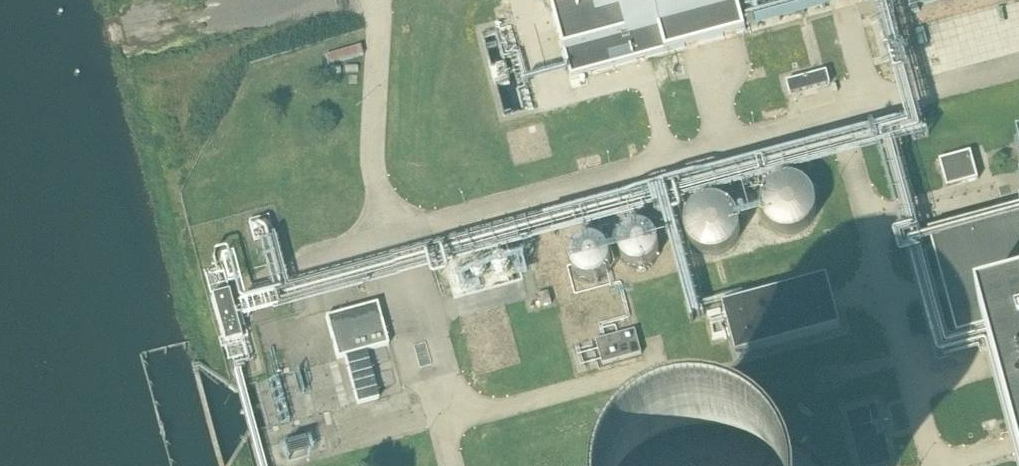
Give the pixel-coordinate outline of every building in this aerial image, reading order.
[(553,7),(572,77),(745,31),(736,0),(581,0),(553,7)] [(911,12),(920,10),(918,5),(938,0),(908,0),(911,12)] [(502,96),(520,93),(516,71),(511,72),(506,44),(493,47),(502,96)] [(789,64),(792,78),(827,71),(824,57),(789,64)] [(827,72),(788,82),(791,95),(830,84),(827,72)] [(947,188),(979,180),(971,152),(939,160),(947,188)] [(809,232),(820,211),(814,188),(773,164),(706,182),(682,224),(688,247),(709,259),(732,252),(744,232),(740,217),(761,211),(765,226),(786,238),(809,232)] [(929,232),(958,337),(985,329),(1018,454),(1018,208),(929,232)] [(254,240),(273,235),(268,216),(249,222),(254,240)] [(619,244),(620,253),(623,260),(629,265),(637,267),(645,267),(652,263),(657,258),(660,250),(660,242),(656,235),(650,229),(642,226),(634,227),(627,231),(622,237),(619,244)] [(455,298),(523,279),(511,235),(443,254),(455,298)] [(612,263),(611,255),(608,248),(602,242),(594,240),(586,240),(579,244),(573,250),(571,257),(571,265),(575,272),(581,278),(588,280),(596,280),(604,276),(609,270),(612,263)] [(827,278),(724,306),(726,313),(737,355),(840,327),(827,278)] [(379,398),(366,351),(388,345),(377,304),(326,318),(337,358),(344,357),(357,404),(379,398)] [(691,419),(670,424),(650,432),(631,442),(623,448),(612,457),(604,465),(829,465),(826,462),(816,453),(806,445),(790,435),(775,428),(757,422),(742,419),(728,417),(710,417),(691,419)] [(304,424),(287,431),(294,448),(311,441),(304,424)]
